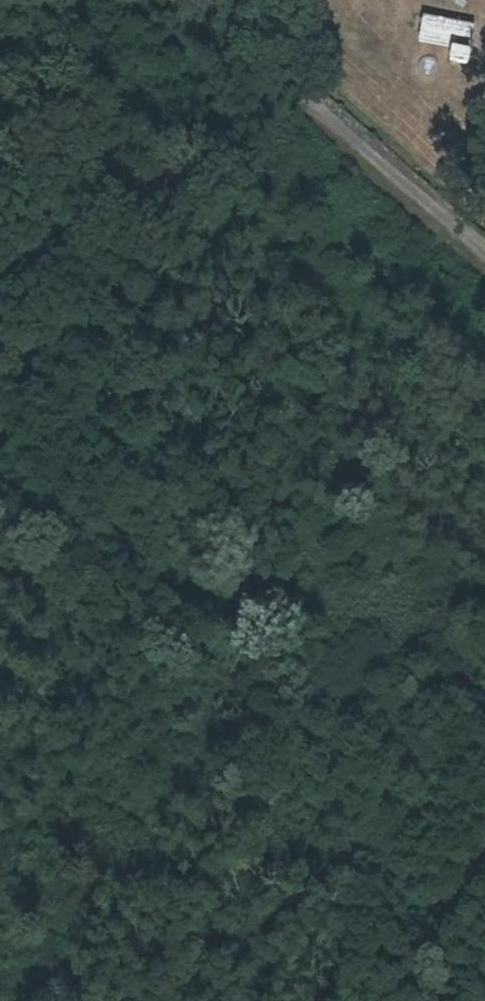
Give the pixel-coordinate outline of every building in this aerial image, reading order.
[(462,50),(459,62),(477,66),(484,28),(433,18),(429,43),(462,50)]
